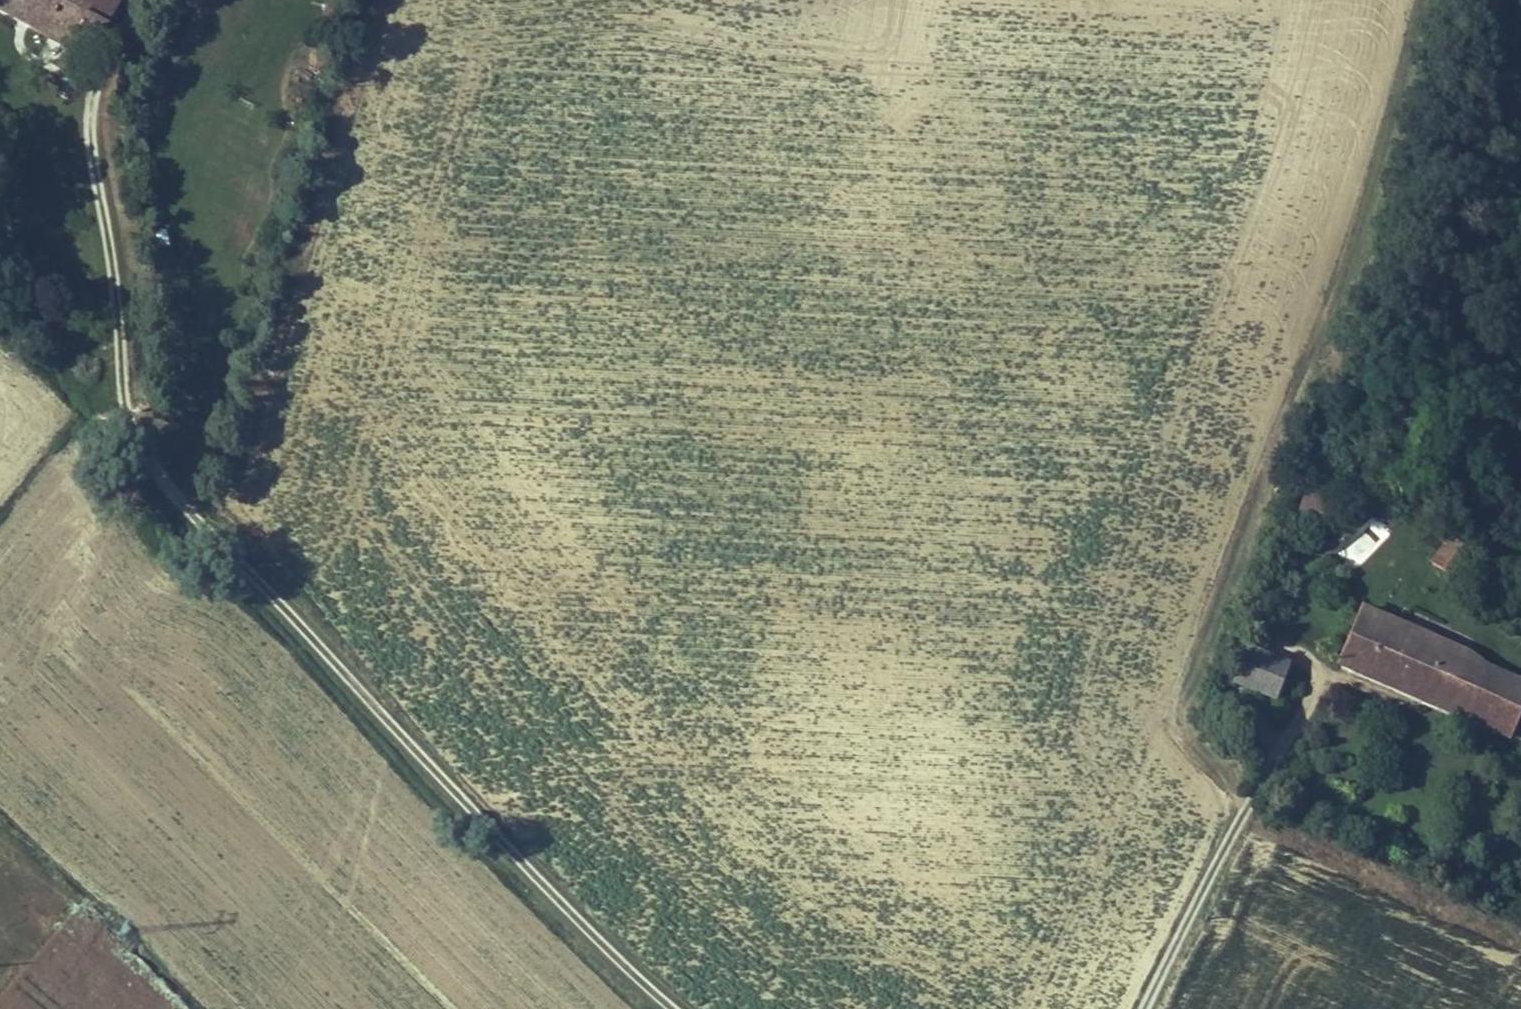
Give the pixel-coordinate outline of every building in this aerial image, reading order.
[(99,48),(120,0),(7,0),(99,48)] [(1300,489),(1292,511),(1320,522),(1328,499),(1300,489)] [(1360,573),(1393,530),(1368,512),(1336,554),(1360,573)] [(1472,552),(1450,534),(1428,561),(1463,590),(1467,585),(1479,571),(1465,561),(1472,552)] [(1334,657),(1464,715),(1476,691),(1454,680),(1465,658),(1468,652),(1358,603),(1334,657)] [(1252,643),(1234,677),(1273,697),(1291,663),(1252,643)] [(1465,658),(1454,680),(1476,691),(1464,715),(1508,736),(1520,709),(1520,684),(1465,658)]
